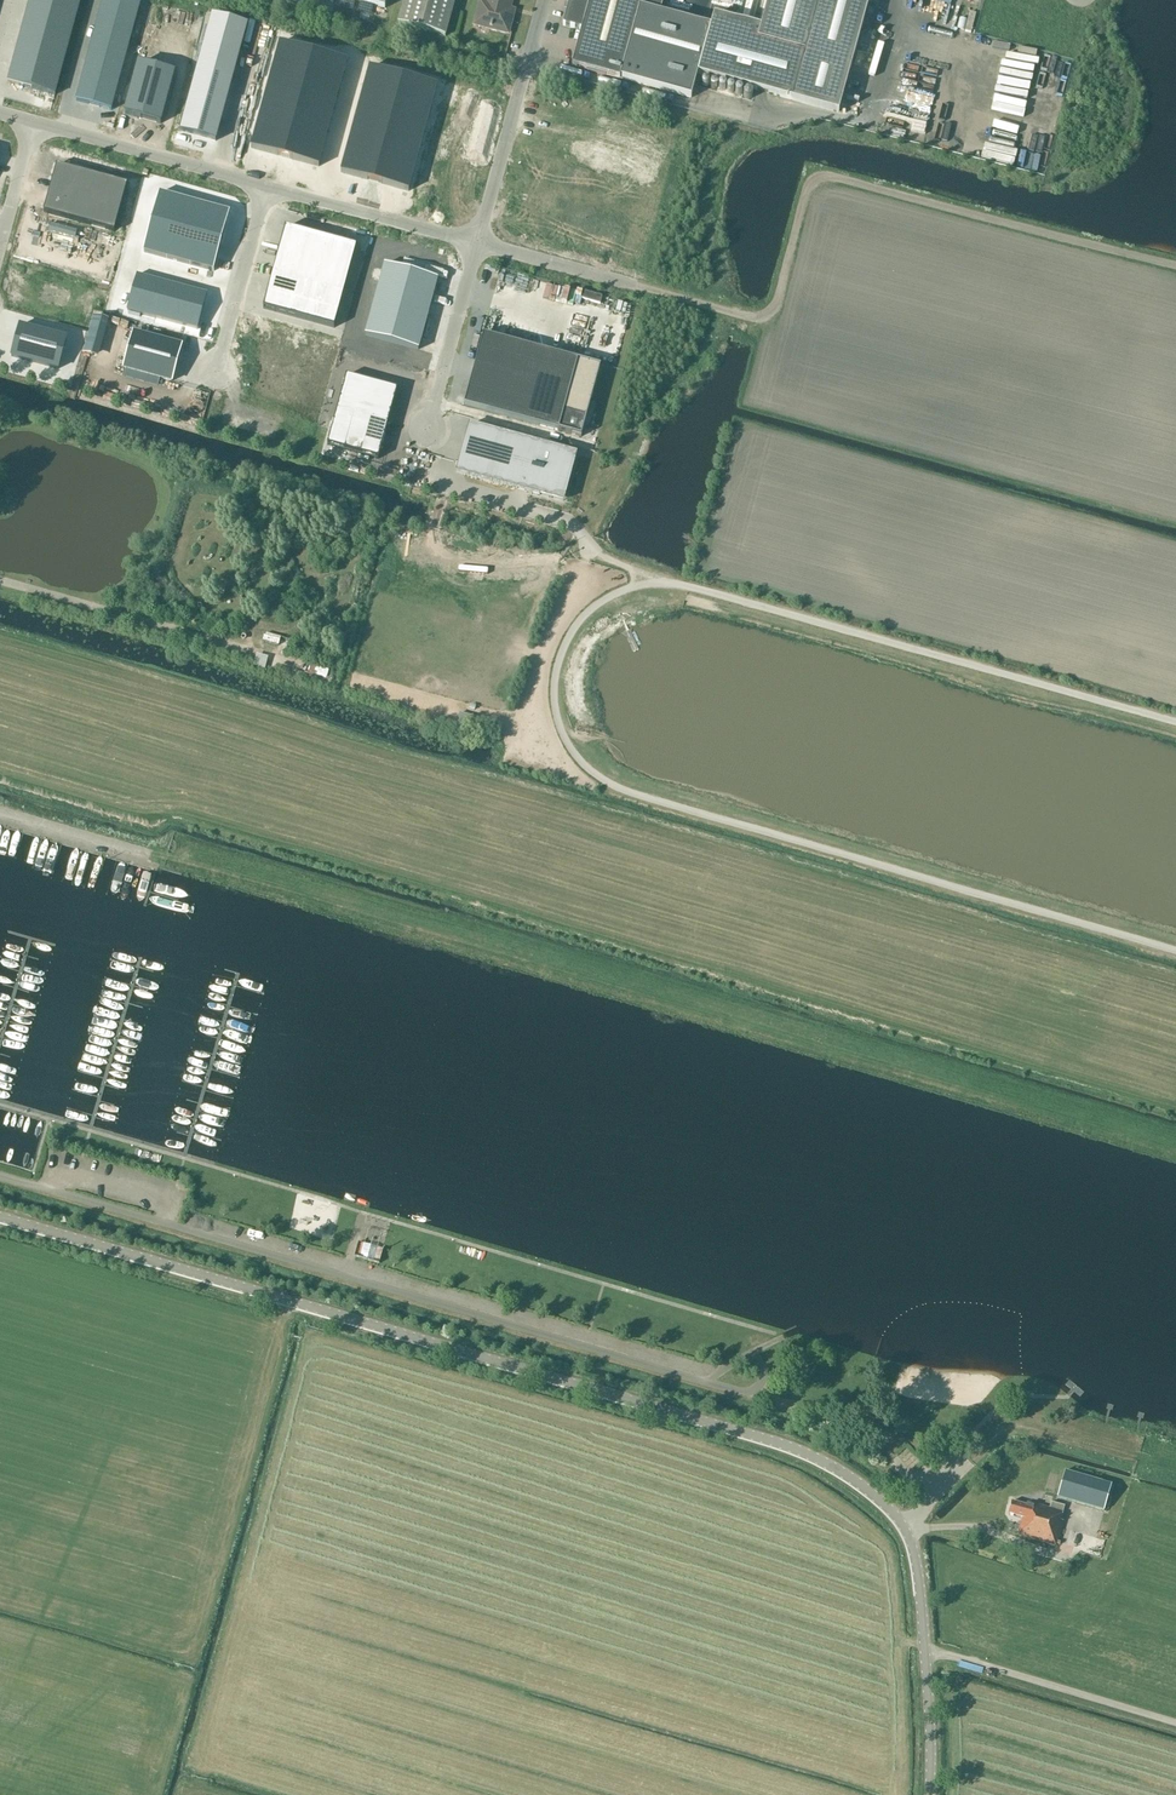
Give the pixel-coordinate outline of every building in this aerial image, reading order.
[(8,81),(55,94),(81,0),(30,0),(8,81)] [(76,100),(111,110),(140,4),(124,0),(103,0),(76,100)] [(355,0),(384,8),(387,0),(355,0)] [(398,24),(445,36),(455,0),(404,0),(398,24)] [(487,5),(481,3),(477,20),(491,24),(490,27),(507,32),(512,12),(507,10),(510,0),(489,0),(487,5)] [(563,25),(582,30),(572,67),(619,79),(620,78),(691,97),(697,74),(838,112),(869,0),(768,0),(761,28),(714,15),(711,28),(660,13),(663,0),(570,0),(563,25)] [(212,16),(181,130),(215,140),(247,26),(212,16)] [(279,43),(251,148),(319,167),(347,62),(279,43)] [(124,114),(161,124),(175,73),(138,63),(124,114)] [(369,67),(341,173),(408,191),(437,86),(369,67)] [(127,185),(56,166),(43,213),(114,232),(127,185)] [(230,213),(159,194),(143,253),(214,272),(230,213)] [(355,247),(285,227),(263,308),(333,327),(355,247)] [(384,265),(365,336),(418,350),(437,279),(384,265)] [(137,275),(127,311),(198,330),(207,294),(137,275)] [(10,358),(58,371),(67,338),(19,325),(10,358)] [(181,346),(134,333),(124,369),(171,382),(181,346)] [(600,366),(482,334),(463,405),(581,437),(600,366)] [(327,445),(378,459),(397,390),(346,376),(327,445)] [(576,454),(470,425),(457,472),(563,501),(576,454)] [(493,573),(497,570),(491,559),(487,561),(493,573)] [(432,710),(431,717),(443,719),(444,711),(432,710)] [(764,1343),(750,1346),(752,1353),(766,1349),(764,1343)] [(1058,1497),(1094,1508),(1104,1511),(1112,1485),(1066,1471),(1058,1497)] [(1026,1506),(1011,1501),(1008,1513),(1023,1517),(1018,1535),(1056,1546),(1063,1521),(1061,1520),(1064,1507),(1052,1503),(1050,1508),(1027,1502),(1026,1506)]
